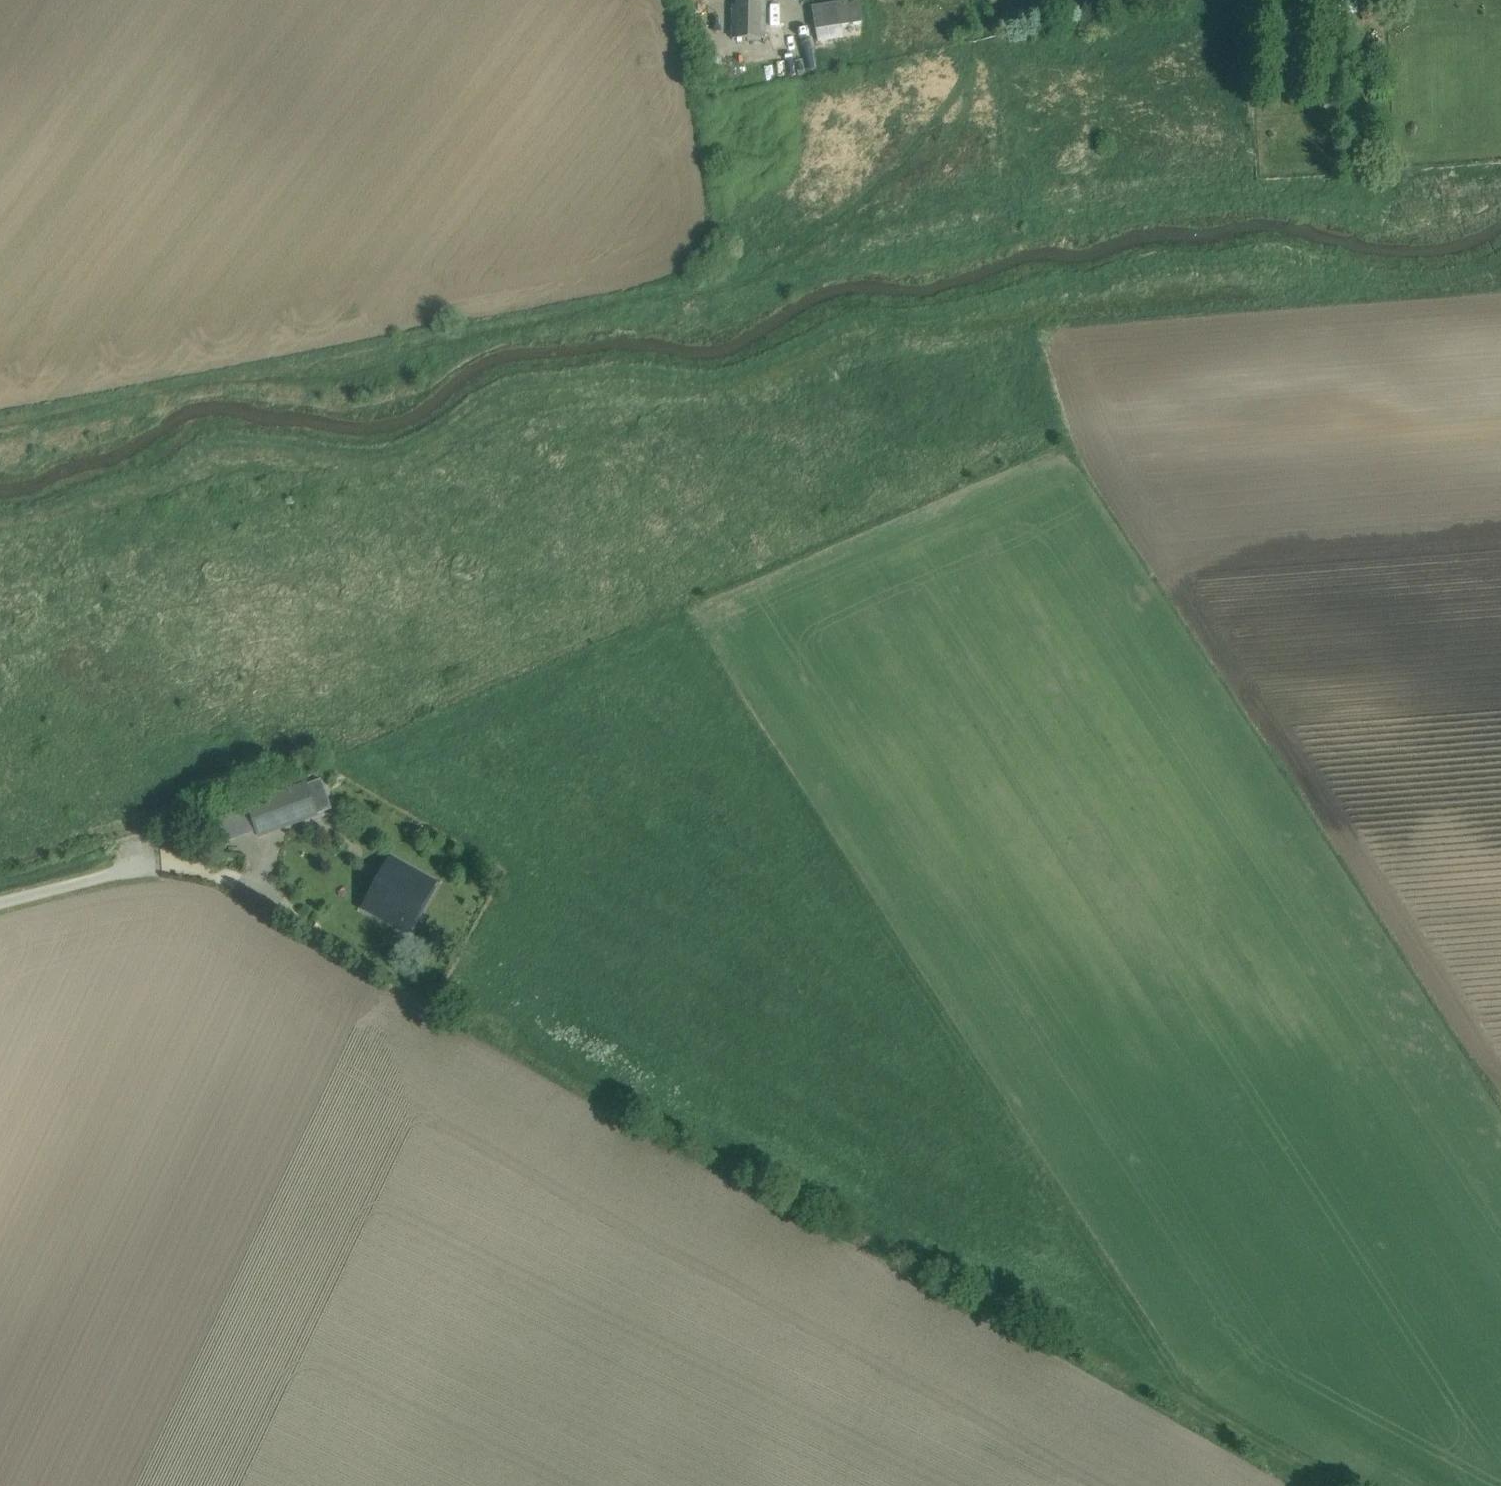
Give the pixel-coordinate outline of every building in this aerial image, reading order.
[(732,38),(765,38),(765,0),(737,0),(737,6),(732,6),(732,38)] [(862,22),(864,22),(860,0),(849,0),(819,5),(811,6),(815,30),(862,22)] [(1127,5),(1126,0),(1102,0),(1103,9),(1127,5)] [(1326,56),(1326,47),(1315,40),(1315,55),(1326,56)] [(1274,65),(1282,56),(1273,49),(1265,57),(1274,65)] [(249,806),(259,834),(316,814),(314,806),(329,801),(321,780),(249,806)] [(222,843),(232,839),(223,815),(213,819),(222,843)] [(384,864),(364,899),(366,900),(385,911),(389,913),(390,914),(405,922),(406,922),(414,908),(415,907),(426,887),(424,887),(394,870),(384,864)]
